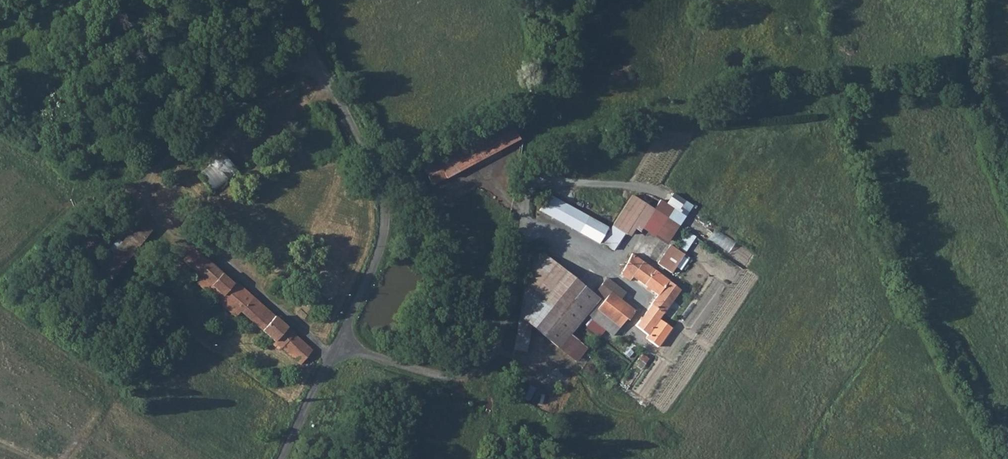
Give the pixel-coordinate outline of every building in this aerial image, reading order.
[(418,161),(431,185),(518,139),(505,115),(418,161)] [(211,193),(237,172),(222,154),(196,175),(211,193)] [(539,210),(600,244),(600,243),(609,229),(548,195),(539,210)] [(632,195),(612,225),(623,233),(631,221),(641,227),(653,209),(632,195)] [(151,230),(139,220),(93,279),(105,288),(151,230)] [(623,233),(612,225),(609,229),(600,243),(612,249),(623,233)] [(716,231),(711,242),(733,251),(738,241),(716,231)] [(677,247),(684,252),(694,237),(687,232),(677,247)] [(683,254),(670,245),(657,264),(670,273),(683,254)] [(197,274),(208,262),(193,249),(182,261),(197,274)] [(523,291),(556,316),(582,285),(540,252),(533,263),(532,277),(524,287),(523,291)] [(680,290),(631,254),(620,274),(629,281),(632,277),(657,295),(651,304),(663,313),(680,290)] [(211,286),(221,274),(208,262),(197,274),(201,277),(211,286)] [(234,281),(232,284),(221,274),(211,286),(201,277),(196,283),(213,298),(218,292),(240,311),(245,316),(257,301),(234,281)] [(582,317),(587,321),(590,318),(597,309),(597,310),(590,318),(612,336),(626,318),(628,320),(635,311),(620,299),(625,292),(606,278),(593,295),(582,285),(556,316),(573,329),(582,317)] [(526,322),(530,325),(542,334),(556,316),(523,291),(519,316),(526,322)] [(213,298),(235,317),(240,311),(218,292),(213,298)] [(257,301),(245,316),(275,341),(287,328),(257,301)] [(663,313),(651,304),(650,304),(651,305),(640,320),(639,320),(635,325),(647,335),(650,337),(647,340),(657,347),(671,327),(658,319),(663,313)] [(556,316),(542,334),(558,347),(569,333),(573,329),(556,316)] [(513,349),(526,352),(530,325),(526,322),(518,320),(513,349)] [(287,328),(275,341),(281,346),(292,333),(287,328)] [(292,333),(281,346),(300,365),(312,350),(292,333)] [(576,361),(585,350),(586,348),(569,333),(558,347),(576,361)]
